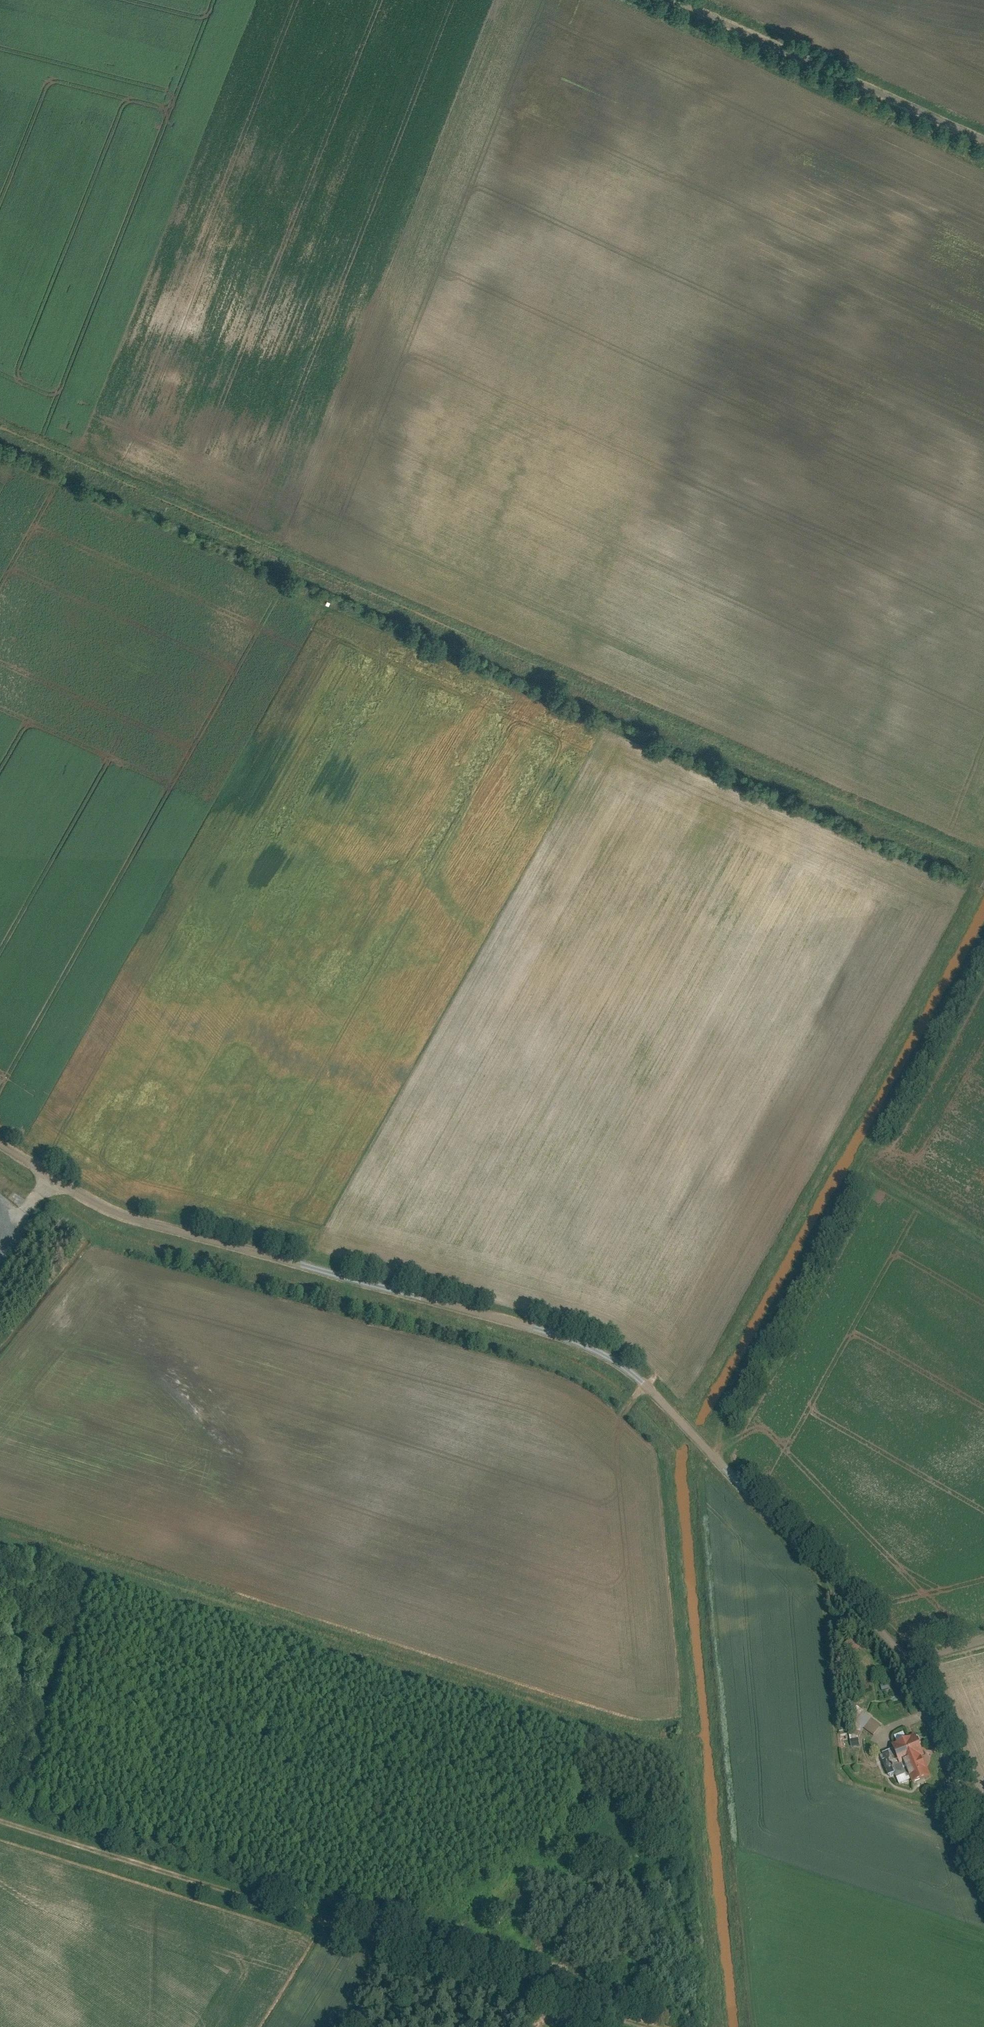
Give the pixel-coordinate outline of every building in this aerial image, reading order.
[(873,1736),(880,1725),(856,1707),(849,1716),(855,1720),(851,1725),(854,1728),(849,1735),(854,1739),(862,1728),(873,1736)] [(930,1777),(914,1736),(891,1745),(899,1766),(902,1765),(907,1778),(909,1777),(912,1784),(930,1777)]
